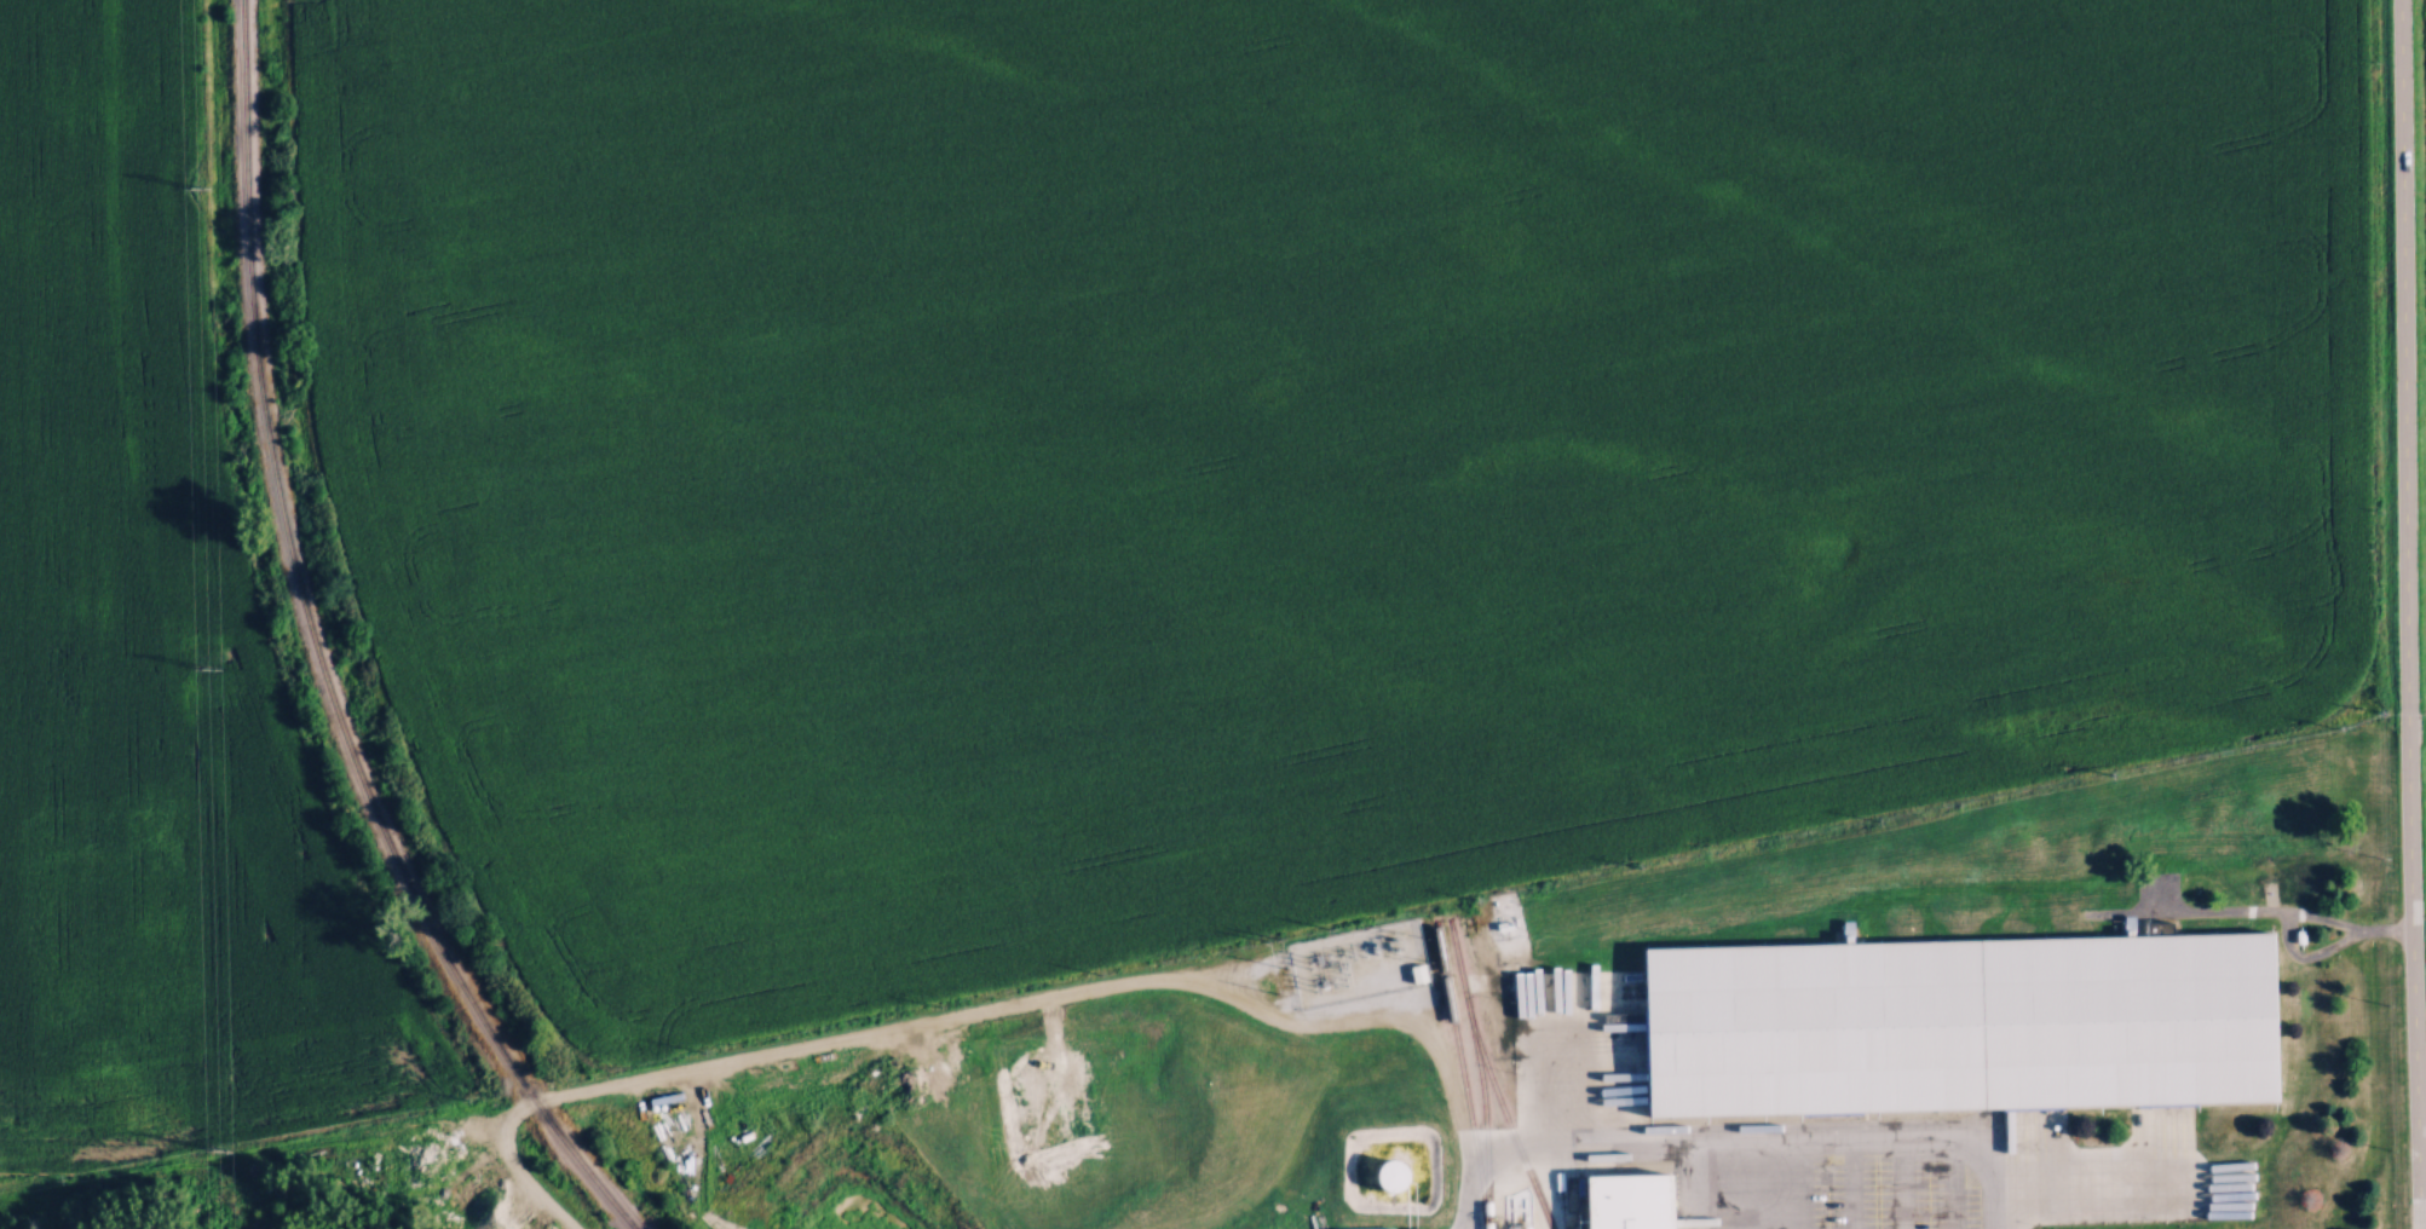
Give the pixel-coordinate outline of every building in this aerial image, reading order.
[(1639,944),(1642,1114),(2274,1103),(2271,934),(1639,944)] [(1398,1160),(1376,1160),(1376,1191),(1398,1191),(1398,1160)] [(1671,1173),(1581,1174),(1582,1228),(1671,1228),(1671,1173)]
